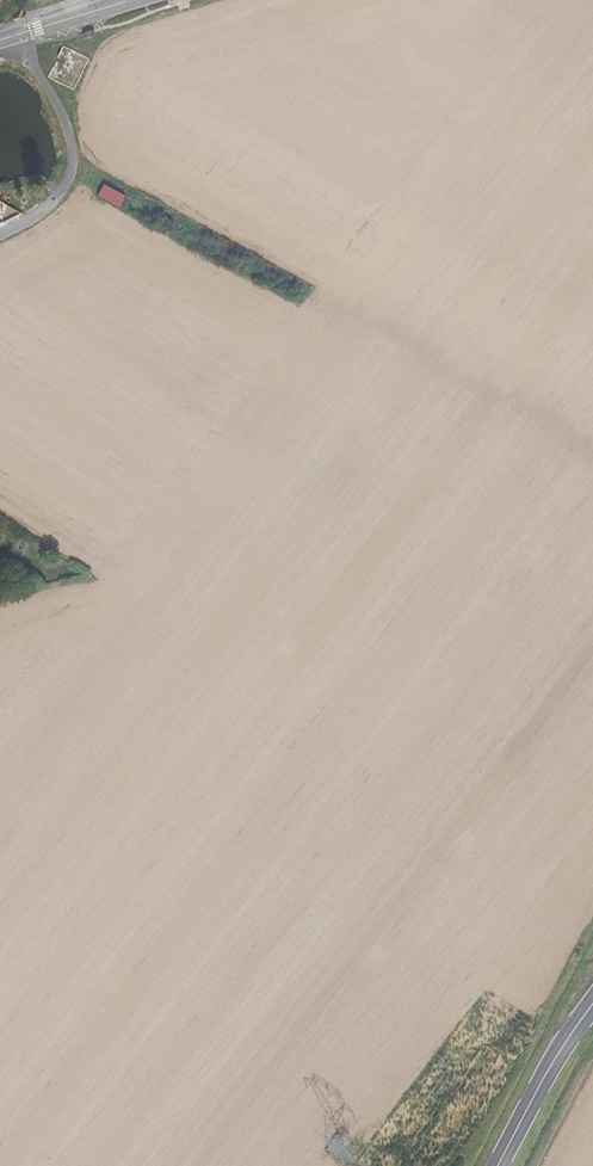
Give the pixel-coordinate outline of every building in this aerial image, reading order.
[(87,39),(97,35),(96,30),(86,33),(87,39)] [(50,81),(75,93),(90,60),(66,48),(50,81)] [(128,214),(133,203),(113,192),(106,203),(128,214)]
